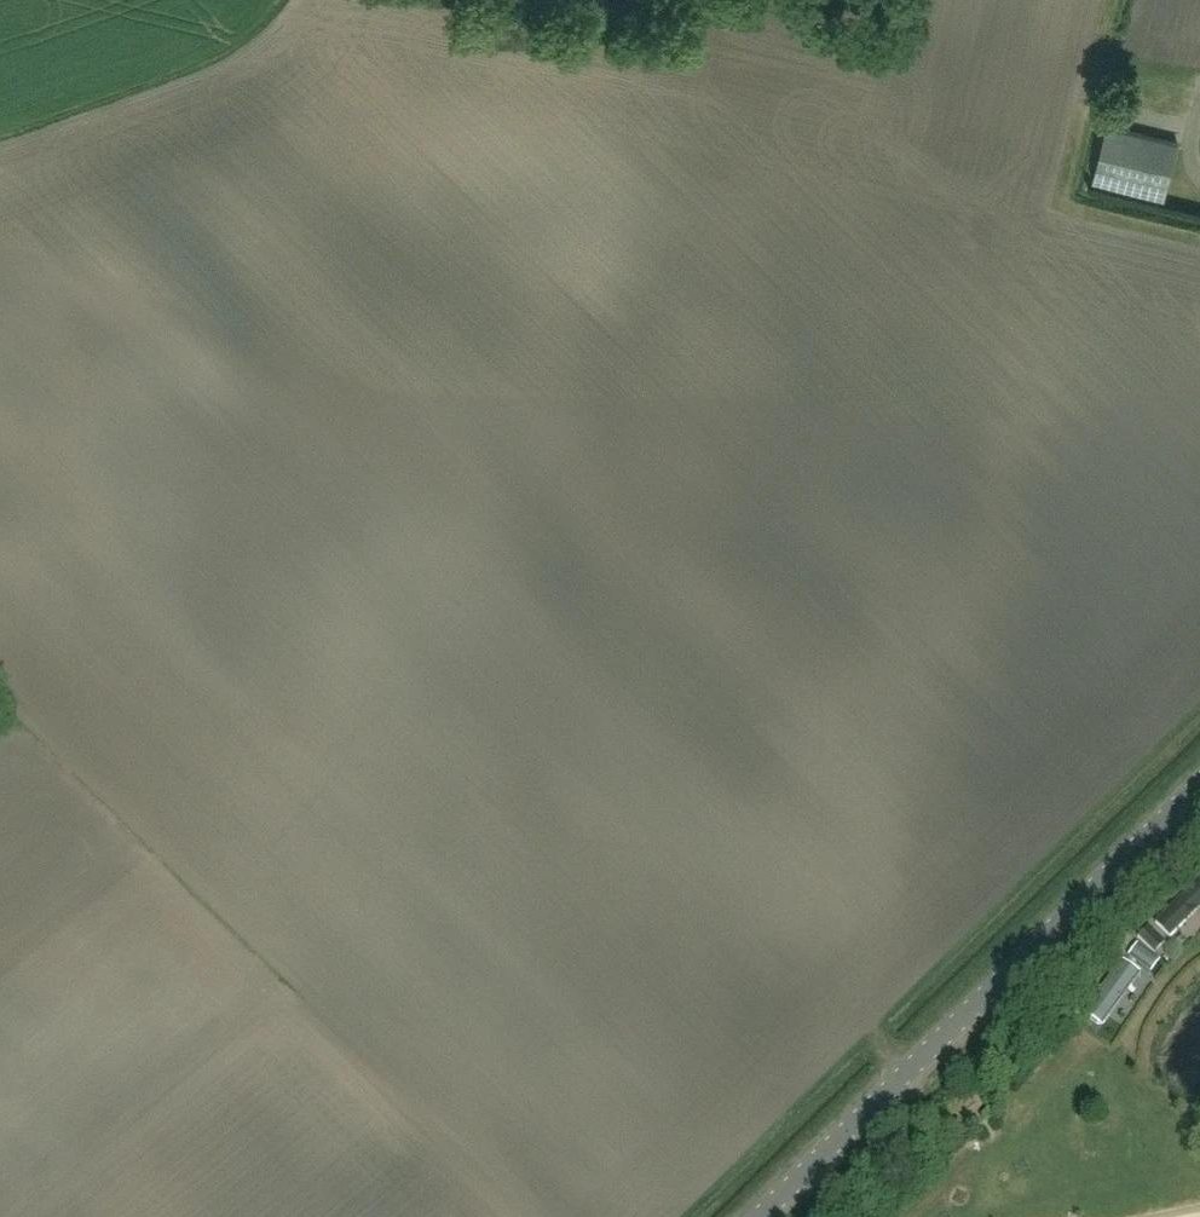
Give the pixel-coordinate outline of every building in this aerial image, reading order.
[(1095,181),(1111,185),(1164,198),(1178,144),(1125,130),(1108,126),(1095,181)] [(1199,914),(1199,891),(1158,923),(1169,938),(1199,914)] [(1158,928),(1145,934),(1156,957),(1169,951),(1158,928)]
